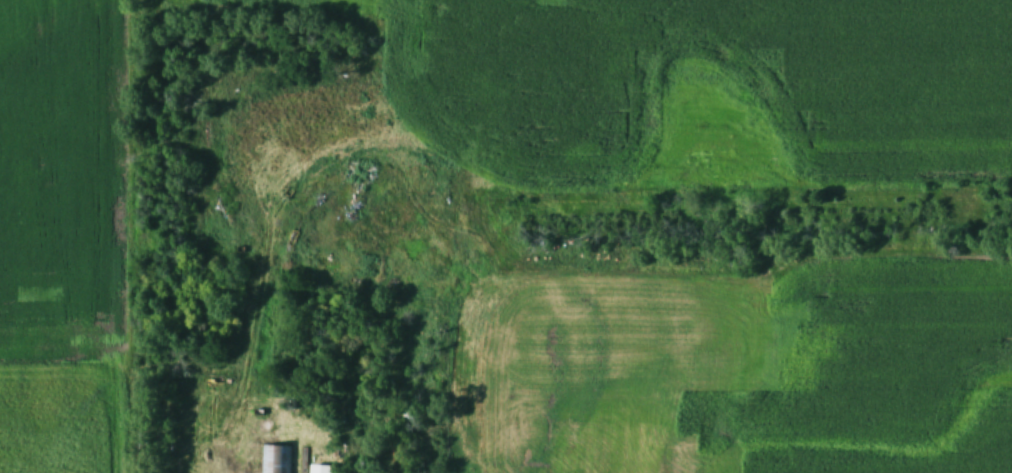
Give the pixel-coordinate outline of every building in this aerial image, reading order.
[(262,449),(264,472),(281,472),(279,448),(262,449)]
